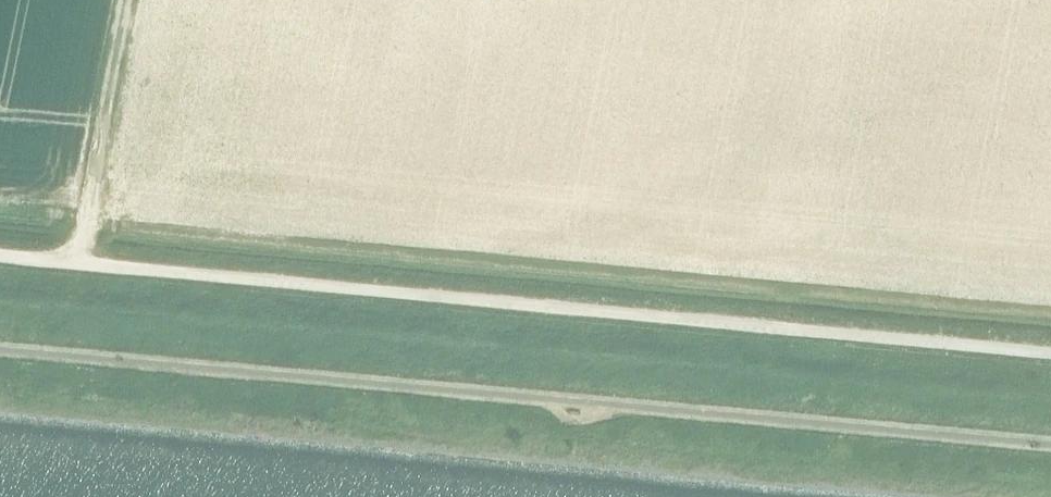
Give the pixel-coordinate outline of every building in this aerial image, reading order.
[(67,10),(68,7),(66,6),(65,10),(62,9),(59,20),(68,22),(70,11),(67,10)]
